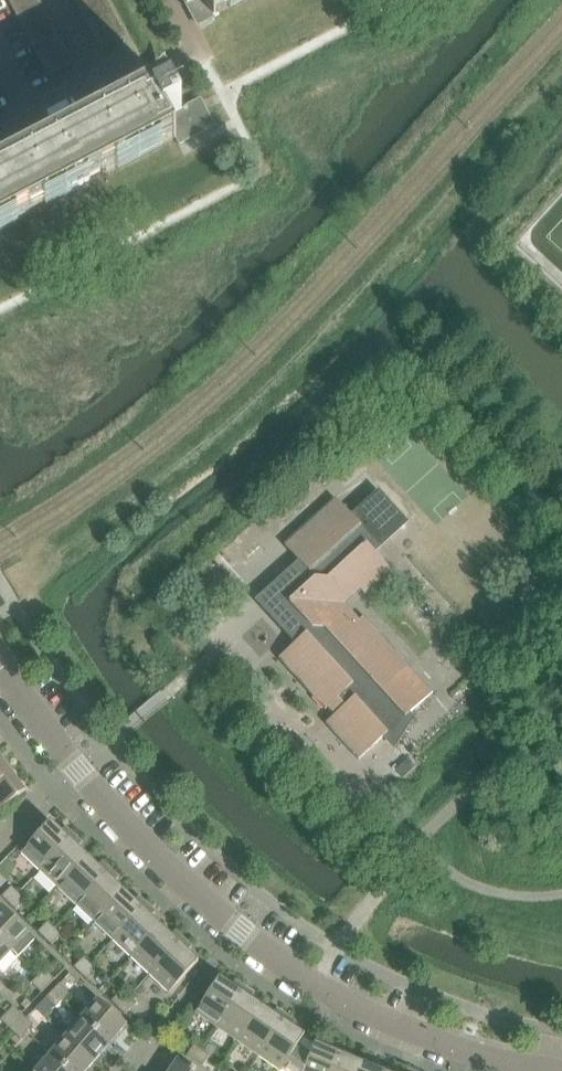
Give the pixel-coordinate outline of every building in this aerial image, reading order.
[(40,0),(23,0),(11,6),(18,18),(42,5),(40,0)] [(82,15),(107,1),(106,0),(81,0),(76,3),(82,15)] [(214,17),(217,15),(216,15),(245,0),(185,0),(186,2),(198,25),(214,17)] [(82,15),(89,26),(113,13),(107,1),(82,15)] [(49,17),(42,5),(18,18),(24,30),(49,17)] [(89,26),(95,38),(119,25),(113,13),(89,26)] [(55,29),(49,17),(24,30),(30,42),(55,29)] [(119,25),(95,38),(101,50),(126,37),(119,25)] [(61,41),(55,29),(30,42),(36,54),(61,41)] [(67,52),(61,41),(36,54),(42,66),(67,52)] [(67,52),(42,66),(48,77),(73,64),(67,52)] [(201,99),(182,109),(171,90),(167,83),(158,88),(151,75),(132,84),(0,153),(0,230),(174,140),(176,139),(179,146),(215,127),(201,99)] [(260,601),(298,642),(279,659),(280,660),(281,659),(302,683),(301,684),(303,685),(304,684),(325,708),(324,709),(325,710),(328,707),(335,716),(326,724),(327,725),(328,724),(359,758),(358,759),(359,760),(386,736),(394,745),(411,718),(410,717),(408,716),(433,693),(432,691),(431,692),(410,669),(411,668),(410,667),(409,667),(406,665),(387,644),(388,643),(387,642),(386,642),(365,619),(366,618),(364,616),(358,622),(343,605),(360,589),(365,595),(367,594),(366,593),(390,572),(390,573),(392,571),(373,551),(382,543),(381,543),(403,523),(394,513),(395,513),(379,495),(353,518),(336,498),(334,499),(335,501),(311,522),(311,521),(309,522),(310,523),(286,545),(286,544),(284,545),(301,563),(294,570),(260,601)] [(11,771),(0,757),(0,779),(11,771)] [(0,779),(0,810),(25,791),(11,771),(0,779)] [(51,822),(22,852),(41,870),(74,835),(66,827),(62,831),(51,822)] [(41,870),(59,888),(88,857),(78,847),(83,843),(74,835),(41,870)] [(59,888),(78,905),(111,870),(102,862),(98,866),(88,857),(59,888)] [(78,905),(96,922),(125,892),(115,882),(119,878),(111,870),(78,905)] [(9,904),(19,894),(12,887),(2,897),(9,904)] [(96,922),(114,940),(147,905),(139,897),(135,901),(125,892),(96,922)] [(19,894),(9,904),(16,910),(26,900),(19,894)] [(114,940),(133,957),(162,927),(152,917),(156,913),(147,905),(114,940)] [(2,906),(0,908),(0,939),(19,958),(36,939),(2,906)] [(45,939),(55,929),(48,922),(38,932),(45,939)] [(133,957),(151,974),(184,939),(175,931),(171,935),(162,927),(133,957)] [(55,929),(45,939),(52,946),(62,936),(55,929)] [(2,974),(19,958),(0,939),(0,972),(2,974)] [(184,939),(151,974),(170,992),(199,961),(188,951),(192,947),(184,939)] [(81,974),(91,964),(84,958),(74,968),(81,974)] [(91,964),(81,974),(88,981),(98,971),(91,964)] [(38,977),(48,987),(55,980),(45,970),(38,977)] [(48,987),(38,977),(32,983),(42,993),(48,987)] [(218,1027),(245,987),(235,981),(232,986),(220,978),(196,1012),(218,1027)] [(53,991),(63,1001),(70,994),(60,984),(53,991)] [(255,994),(245,987),(218,1027),(239,1041),(263,1006),(251,999),(255,994)] [(63,1001),(53,991),(47,998),(57,1008),(63,1001)] [(118,1009),(128,998),(121,992),(111,1002),(118,1009)] [(128,998),(118,1009),(125,1015),(135,1005),(128,998)] [(127,1024),(98,999),(82,1018),(111,1043),(127,1024)] [(24,1016),(22,1014),(14,1006),(7,1013),(17,1023),(24,1016)] [(274,1014),(263,1006),(239,1041),(260,1056),(287,1016),(277,1009),(274,1014)] [(54,1025),(44,1016),(36,1008),(30,1015),(47,1031),(54,1025)] [(1,1020),(11,1030),(17,1023),(7,1013),(1,1020)] [(34,1026),(24,1016),(17,1023),(27,1033),(34,1026)] [(296,1022),(287,1016),(260,1056),(282,1070),(299,1045),(305,1035),(293,1027),(296,1022)] [(82,1018),(66,1036),(95,1062),(111,1043),(82,1018)] [(11,1030),(13,1032),(21,1039),(27,1033),(17,1023),(11,1030)] [(51,1055),(70,1070),(87,1070),(95,1062),(66,1036),(51,1055)] [(282,1070),(333,1070),(342,1048),(332,1044),(329,1049),(315,1044),(311,1054),(299,1045),(282,1070)] [(195,1062),(203,1050),(194,1045),(187,1056),(195,1062)] [(363,1063),(351,1058),(353,1053),(342,1048),(340,1054),(333,1070),(360,1070),(363,1063)] [(203,1050),(195,1062),(202,1067),(210,1055),(203,1050)] [(36,1070),(70,1070),(51,1055),(36,1070)] [(179,1059),(171,1070),(196,1070),(179,1059)]
